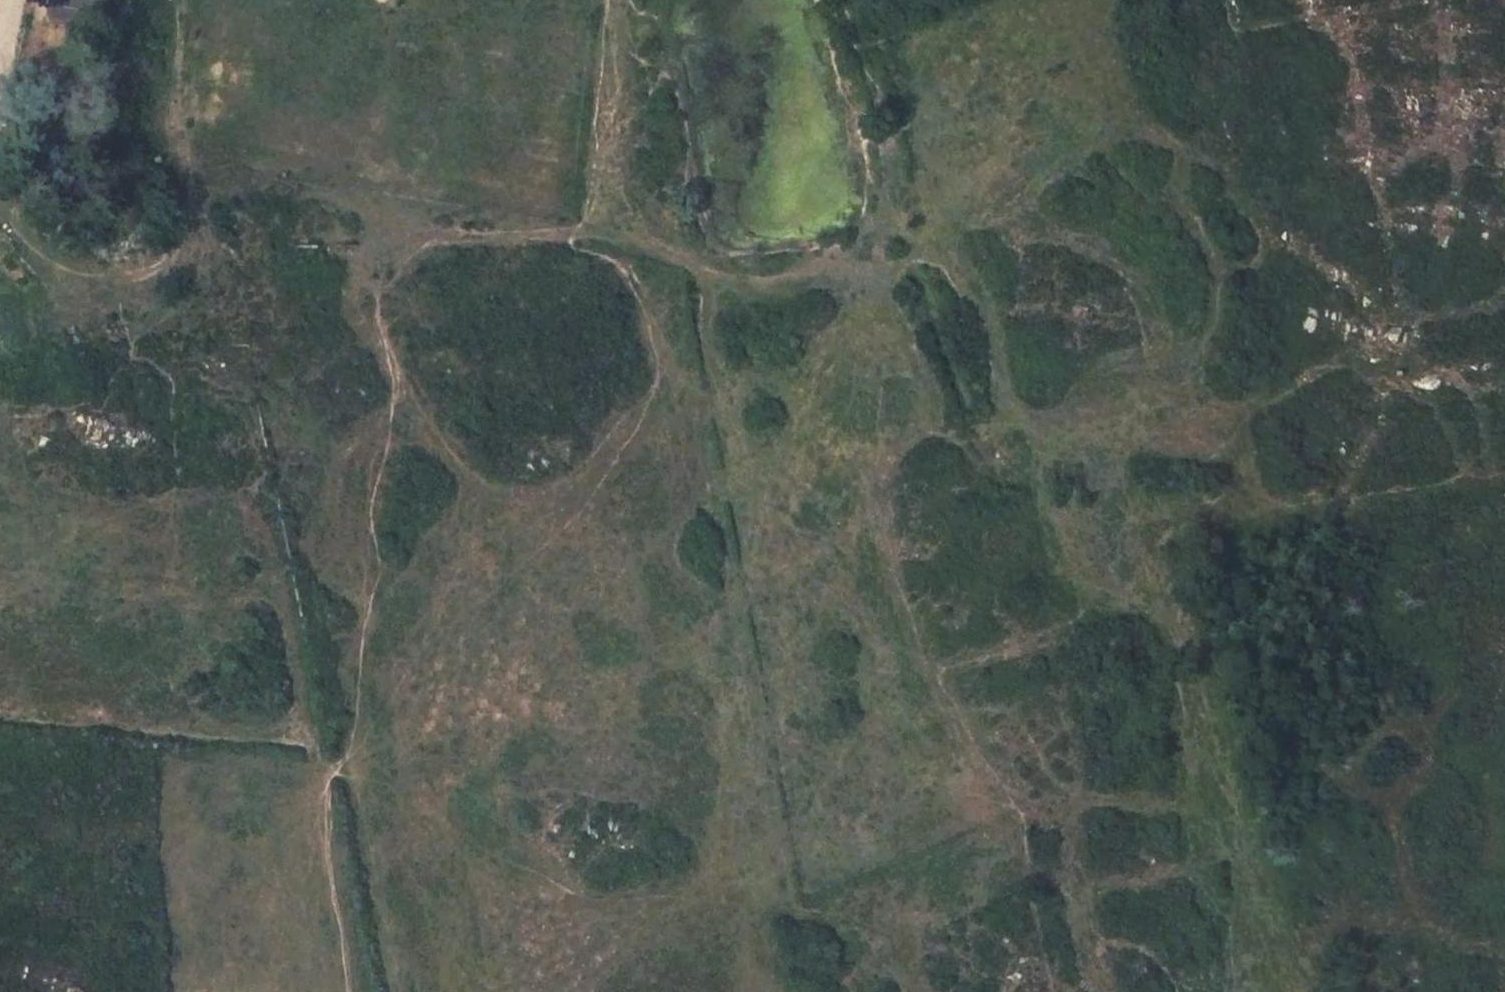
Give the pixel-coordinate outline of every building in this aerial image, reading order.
[(77,0),(56,0),(53,26),(109,32),(112,4),(77,0)]
